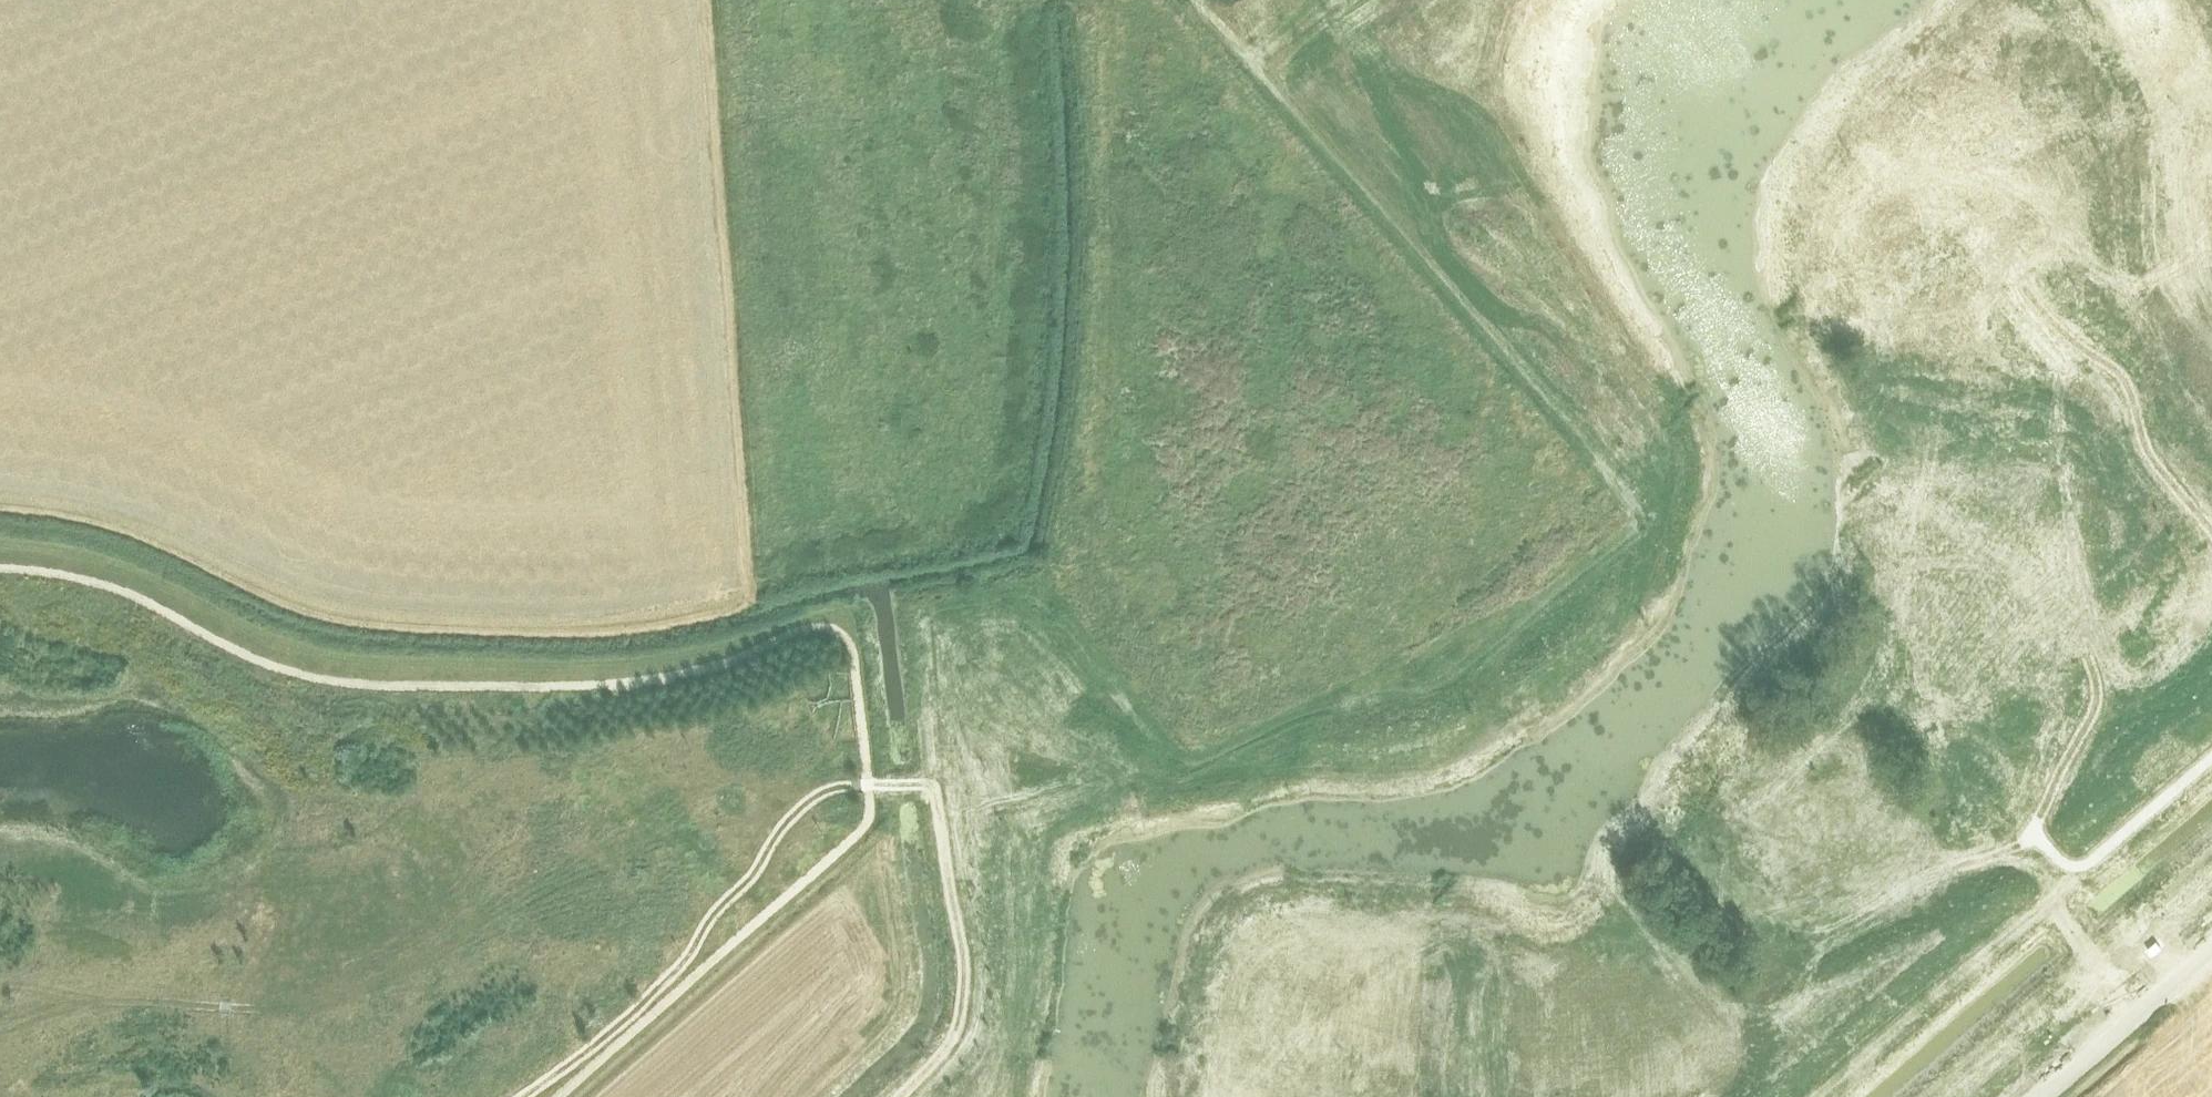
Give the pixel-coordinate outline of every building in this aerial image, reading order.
[(1876,330),(1885,345),(1896,338),(1887,324),(1876,330)] [(1938,500),(1834,577),(1869,624),(1887,610),(1892,617),(1978,553),(1938,500)] [(2179,602),(2190,618),(2199,612),(2188,595),(2179,602)] [(1920,617),(1904,633),(1919,649),(1935,633),(1920,617)] [(2013,618),(1990,635),(1997,644),(2020,626),(2013,618)] [(1891,631),(1874,645),(1890,664),(1907,650),(1891,631)] [(1854,742),(1810,781),(1839,813),(1883,774),(1854,742)]
